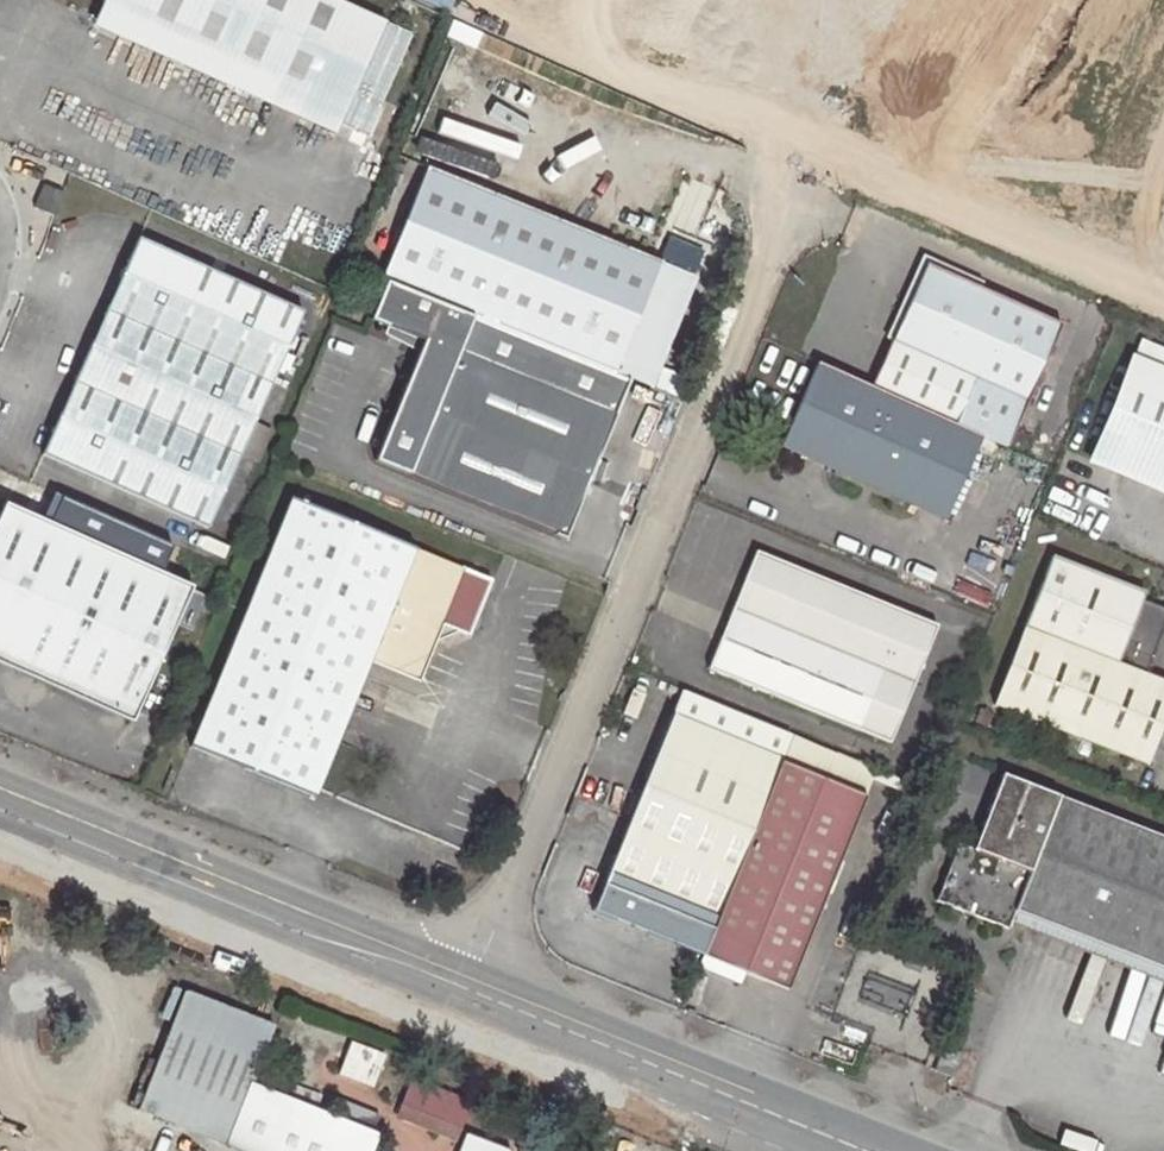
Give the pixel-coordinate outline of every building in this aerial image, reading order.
[(265,102),(335,134),(341,122),(368,134),(412,36),(330,0),(102,0),(99,5),(273,84),(265,102)] [(91,23),(265,102),(273,84),(99,5),(91,23)] [(426,167),(381,278),(384,280),(629,379),(646,386),(691,275),(426,167)] [(53,215),(62,192),(43,184),(33,206),(53,215)] [(137,238),(89,345),(255,418),(303,312),(137,238)] [(924,262),(869,385),(980,435),(1004,446),(1059,323),(924,262)] [(629,379),(384,280),(368,319),(422,341),(373,460),(564,538),(629,379)] [(255,418),(89,345),(42,453),(206,527),(230,473),(239,452),(255,418)] [(1131,358),(1090,459),(1163,489),(1163,371),(1131,358)] [(869,385),(816,362),(779,443),(944,517),(980,435),(869,385)] [(239,452),(230,473),(238,477),(248,456),(239,452)] [(442,626),(457,632),(470,638),(495,580),(290,499),(191,747),(311,797),(366,661),(420,682),(436,641),(442,626)] [(4,502),(0,511),(0,662),(130,719),(190,585),(4,502)] [(936,625),(755,550),(707,667),(888,741),(936,625)] [(1051,557),(994,702),(1143,760),(1163,707),(1163,682),(1143,674),(1163,622),(1163,609),(1140,600),(1143,593),(1051,557)] [(436,641),(457,632),(442,626),(436,641)] [(779,760),(790,734),(677,687),(666,714),(779,760)] [(990,713),(978,709),(973,722),(985,726),(990,713)] [(701,953),(779,760),(666,714),(587,906),(701,953)] [(779,760),(864,795),(875,770),(790,734),(779,760)] [(864,795),(779,760),(701,953),(743,970),(786,988),(864,795)] [(875,770),(864,795),(911,814),(920,788),(875,770)] [(1163,966),(1163,836),(1001,772),(992,794),(998,797),(993,807),(987,806),(971,847),(958,842),(935,899),(1006,926),(1008,921),(1013,908),(1163,966)] [(992,794),(987,806),(993,807),(998,797),(992,794)] [(1013,908),(1008,921),(1163,982),(1163,966),(1013,908)] [(743,970),(701,953),(696,965),(738,982),(743,970)] [(922,960),(906,953),(901,965),(918,971),(922,960)] [(254,1084),(251,1083),(272,1027),(181,991),(136,1106),(142,1108),(167,1118),(251,1150),(367,1150),(375,1132),(314,1107),(287,1097),(282,1095),(254,1084)] [(332,1078),(369,1090),(381,1054),(344,1042),(332,1078)] [(259,1073),(254,1084),(282,1095),(286,1083),(259,1073)] [(401,1107),(455,1128),(466,1102),(412,1080),(401,1107)] [(293,1084),(287,1097),(314,1107),(320,1094),(293,1084)] [(452,1136),(455,1128),(401,1107),(398,1116),(452,1136)] [(161,1135),(167,1118),(142,1108),(135,1125),(161,1135)] [(509,1150),(465,1133),(457,1150),(508,1150),(509,1150)] [(131,1134),(125,1150),(139,1150),(144,1139),(131,1134)]
